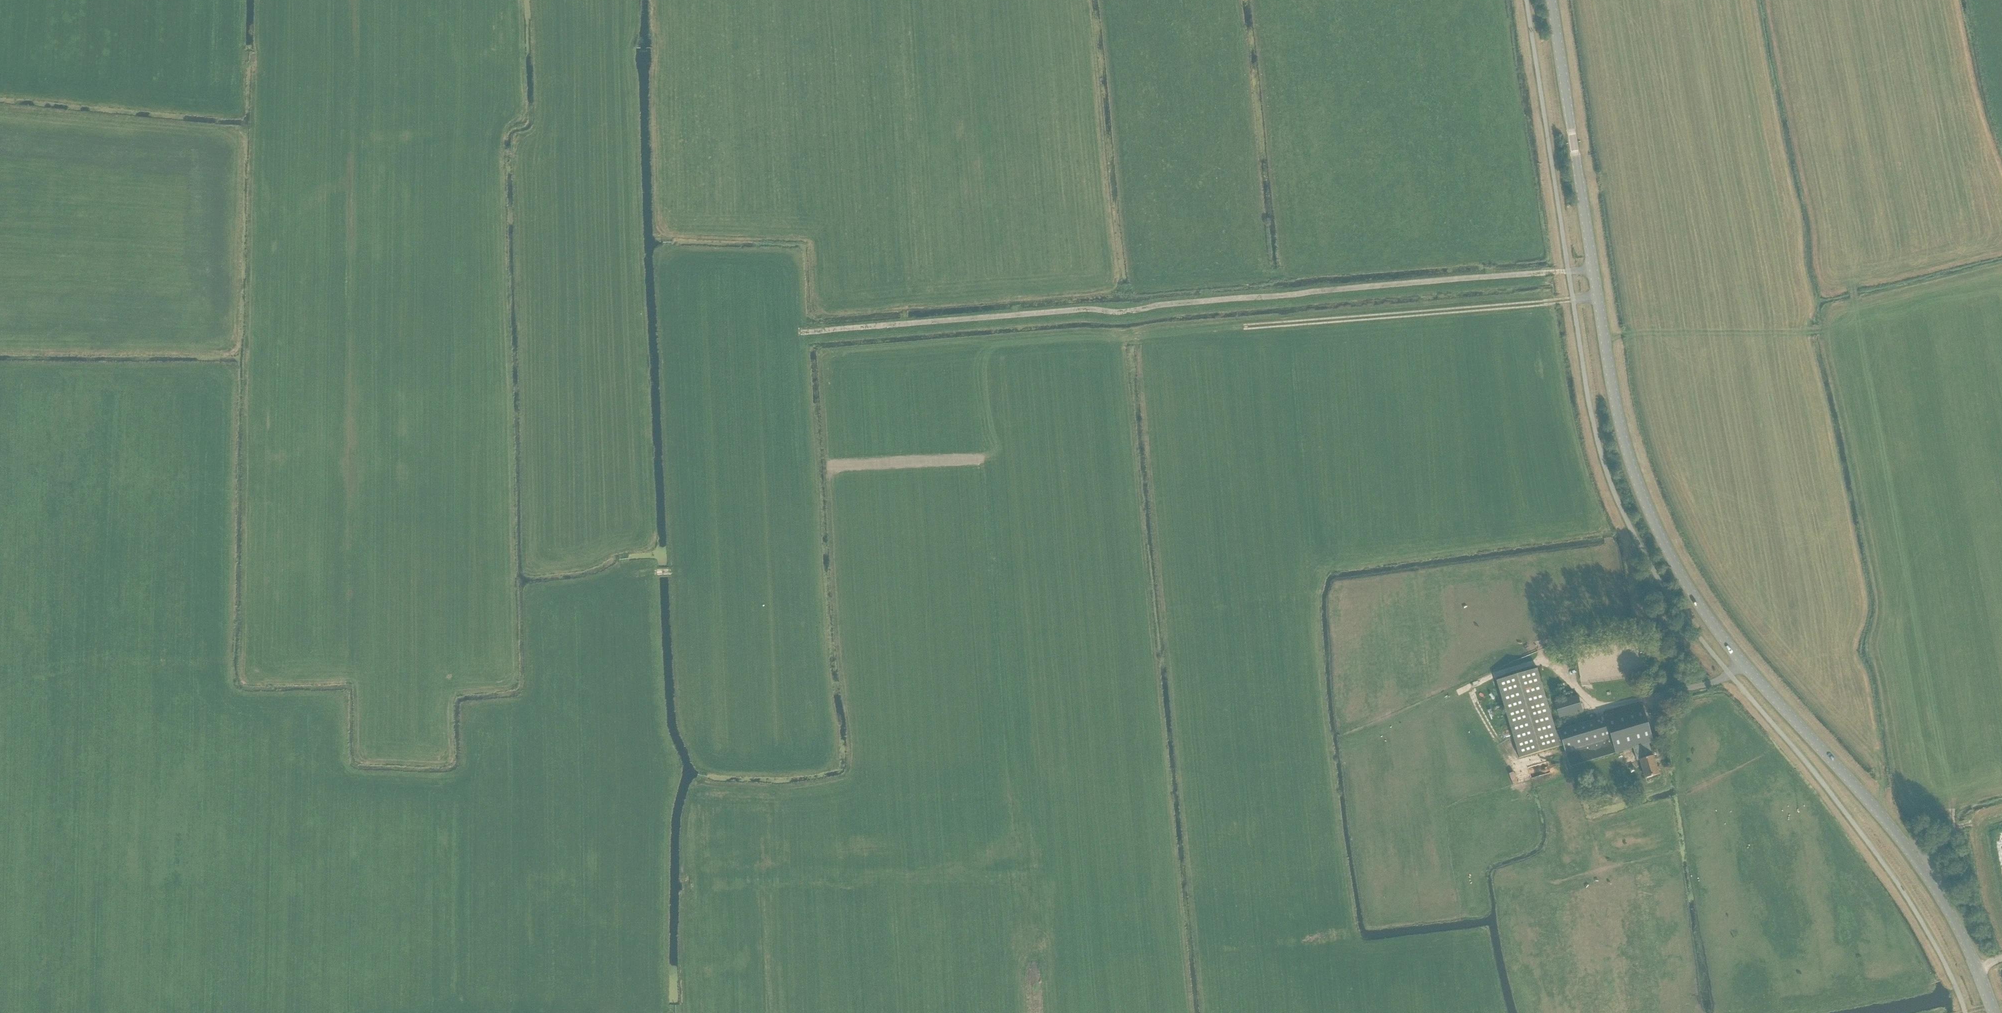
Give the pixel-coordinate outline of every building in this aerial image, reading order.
[(1640,760),(1646,778),(1659,774),(1654,756),(1653,756),(1649,743),(1653,742),(1642,705),(1556,731),(1537,668),(1496,681),(1519,758),(1563,745),(1570,767),(1633,748),(1637,761),(1640,760)] [(1578,695),(1555,702),(1560,718),(1555,719),(1559,730),(1582,723),(1579,712),(1583,711),(1578,695)] [(1514,772),(1510,774),(1514,784),(1518,783),(1514,772)]
